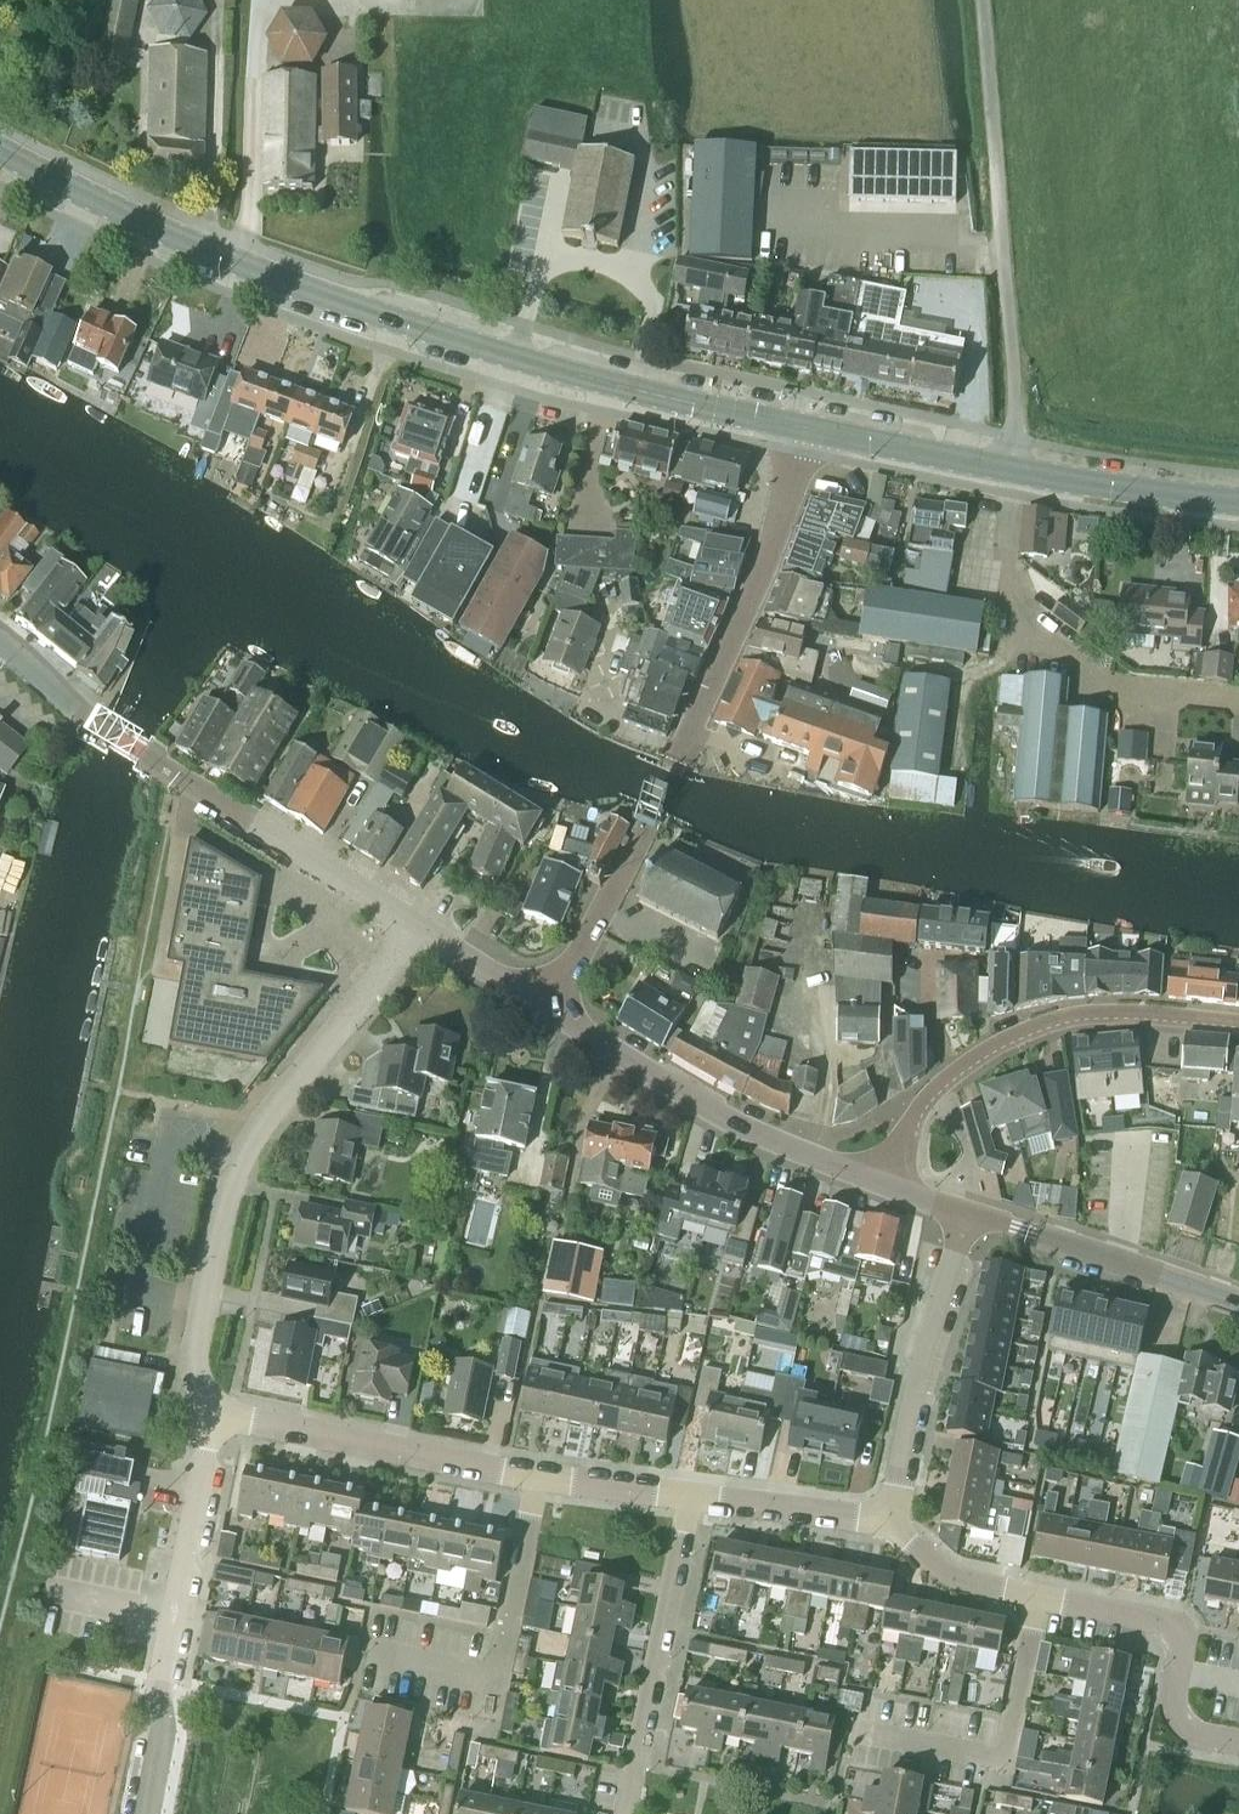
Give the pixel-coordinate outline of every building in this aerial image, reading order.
[(140,0),(111,0),(99,59),(127,64),(140,0)] [(209,17),(201,0),(156,0),(148,12),(161,39),(192,42),(209,17)] [(283,67),(312,67),(327,41),(312,16),(282,16),(268,41),(283,67)] [(202,174),(205,115),(208,57),(185,56),(173,55),(153,54),(147,172),(202,174)] [(356,104),(356,74),(323,74),(323,131),(319,131),(319,133),(316,133),(316,80),(264,80),(264,190),(313,190),(313,147),(323,147),(323,145),(357,145),(357,121),(372,121),(372,104),(356,104)] [(617,249),(635,163),(581,153),(587,122),(534,111),(525,163),(560,169),(561,167),(568,169),(577,170),(563,239),(584,243),(583,246),(589,247),(597,248),(597,245),(617,249)] [(695,148),(691,260),(752,262),(757,151),(695,148)] [(849,156),(849,204),(955,206),(956,157),(849,156)] [(42,336),(28,329),(33,317),(52,276),(18,260),(0,299),(0,318),(24,329),(10,360),(26,369),(42,336)] [(679,261),(674,287),(701,292),(697,309),(693,309),(684,349),(713,355),(721,315),(728,316),(731,298),(725,297),(730,272),(679,261)] [(730,272),(725,297),(731,298),(745,301),(749,281),(755,283),(754,290),(762,296),(764,286),(766,271),(733,267),(733,272),(730,272)] [(784,274),(766,271),(764,286),(782,289),(784,274)] [(794,330),(786,370),(787,370),(812,375),(813,370),(843,377),(861,288),(861,286),(860,286),(830,280),(826,302),(801,297),(794,330)] [(861,288),(843,377),(911,391),(911,392),(925,395),(924,402),(936,404),(938,398),(953,401),(965,344),(900,331),(906,297),(861,288)] [(92,314),(75,352),(68,366),(93,377),(98,365),(119,374),(137,334),(136,333),(133,327),(125,323),(124,323),(118,325),(92,314)] [(40,345),(64,356),(78,326),(53,315),(40,345)] [(721,315),(713,355),(748,362),(756,322),(728,316),(721,315)] [(756,322),(748,362),(786,370),(794,330),(756,322)] [(188,354),(164,346),(150,384),(204,404),(218,365),(188,353),(188,354)] [(230,374),(201,451),(216,457),(224,434),(233,408),(260,418),(272,385),(245,375),(243,379),(230,374)] [(272,385),(260,418),(287,428),(300,395),(272,385)] [(300,395),(287,428),(314,438),(327,405),(300,395)] [(327,405),(314,438),(342,449),(354,416),(327,405)] [(407,412),(392,456),(410,462),(405,476),(414,479),(411,487),(411,488),(431,495),(432,495),(437,480),(439,471),(454,427),(407,412)] [(693,448),(679,444),(679,442),(623,428),(618,445),(608,442),(603,460),(637,469),(635,477),(649,481),(651,473),(682,481),(693,448)] [(262,453),(268,436),(255,431),(250,444),(249,448),(262,453)] [(544,444),(531,440),(515,487),(514,486),(503,516),(534,527),(538,513),(529,509),(534,493),(550,498),(556,479),(551,478),(560,450),(558,449),(558,447),(544,442),(544,444)] [(748,459),(694,446),(694,448),(693,448),(682,481),(716,490),(738,496),(748,459)] [(262,453),(249,448),(243,465),(256,470),(262,453)] [(303,469),(309,452),(297,448),(291,465),(303,469)] [(315,474),(321,457),(309,452),(303,469),(315,474)] [(679,504),(684,488),(667,483),(663,499),(679,504)] [(400,492),(383,522),(416,542),(433,512),(424,507),(431,495),(411,488),(411,487),(403,484),(399,491),(400,492)] [(726,525),(731,505),(701,497),(695,517),(726,525)] [(812,497),(797,536),(835,544),(836,542),(837,539),(854,545),(863,521),(885,529),(898,535),(901,518),(890,515),(890,514),(888,514),(812,497)] [(882,502),(880,511),(893,514),(895,505),(882,502)] [(913,529),(909,549),(924,552),(953,558),(953,557),(952,556),(955,539),(948,538),(949,528),(966,530),(968,511),(915,504),(913,518),(911,529),(913,529)] [(1024,513),(1021,557),(1047,559),(1047,552),(1063,554),(1066,519),(1050,517),(1050,515),(1024,513)] [(25,530),(5,515),(0,522),(0,563),(7,554),(5,553),(15,540),(17,541),(25,530)] [(383,522),(366,552),(396,569),(388,584),(399,589),(402,583),(411,567),(404,563),(416,542),(383,522)] [(411,567),(402,583),(404,584),(404,582),(463,614),(464,613),(494,558),(496,555),(485,549),(489,541),(476,534),(471,542),(436,522),(411,567)] [(633,575),(636,534),(636,526),(617,525),(616,544),(558,540),(556,570),(565,570),(601,572),(633,575)] [(28,549),(37,536),(26,528),(25,530),(17,541),(28,549)] [(670,563),(665,577),(690,587),(701,588),(702,586),(734,591),(750,543),(712,536),(707,535),(681,531),(679,539),(703,547),(694,575),(689,573),(689,570),(670,563)] [(797,536),(783,575),(823,586),(829,587),(831,581),(828,580),(830,569),(829,569),(830,563),(833,564),(835,556),(842,557),(840,563),(866,570),(890,576),(895,556),(893,556),(851,546),(845,544),(836,542),(835,544),(797,536)] [(469,616),(460,630),(501,653),(543,579),(548,558),(514,538),(500,562),(469,616)] [(859,629),(857,641),(861,641),(861,639),(903,646),(901,658),(964,667),(966,656),(975,657),(983,609),(946,603),(953,558),(924,552),(920,574),(907,572),(902,596),(867,591),(867,594),(861,630),(859,629)] [(34,637),(35,637),(52,615),(57,618),(83,585),(59,567),(62,562),(50,553),(22,590),(34,599),(15,623),(34,637)] [(31,573),(7,554),(0,563),(0,597),(8,603),(31,573)] [(574,676),(583,673),(599,630),(581,623),(601,572),(565,570),(549,612),(562,617),(546,658),(550,666),(574,676)] [(782,578),(766,619),(813,629),(812,634),(855,641),(857,641),(859,629),(859,628),(857,628),(839,625),(829,611),(836,590),(834,590),(829,589),(829,587),(823,586),(783,575),(782,578)] [(623,605),(624,605),(639,604),(636,579),(620,581),(623,605)] [(661,588),(658,597),(663,604),(672,607),(662,638),(672,641),(667,655),(701,667),(727,605),(733,594),(734,591),(702,586),(701,588),(699,595),(679,588),(678,589),(669,586),(661,588)] [(113,611),(125,595),(114,587),(102,602),(113,611)] [(1198,650),(1203,613),(1184,611),(1185,600),(1151,596),(1152,593),(1125,590),(1120,632),(1183,640),(1182,648),(1198,650)] [(1230,591),(1230,632),(1237,632),(1237,647),(1238,647),(1238,591),(1230,591)] [(1079,636),(1091,620),(1064,600),(1052,616),(1079,636)] [(52,615),(35,637),(77,671),(95,649),(92,647),(97,640),(89,635),(97,625),(92,622),(75,607),(67,617),(63,614),(58,620),(57,618),(52,615)] [(113,619),(106,614),(97,625),(104,631),(113,619)] [(77,671),(73,676),(90,690),(100,697),(113,680),(119,666),(130,640),(133,634),(114,619),(113,619),(104,631),(97,625),(89,635),(97,640),(92,647),(95,649),(77,671)] [(811,688),(821,657),(801,651),(806,635),(760,623),(742,667),(780,680),(781,678),(811,688)] [(617,636),(611,653),(625,658),(620,672),(629,675),(621,698),(626,700),(623,707),(629,709),(624,723),(666,738),(671,724),(686,680),(694,683),(701,667),(667,655),(672,641),(662,638),(651,634),(653,629),(647,627),(642,641),(632,637),(631,641),(617,636)] [(1230,684),(1232,659),(1205,656),(1202,681),(1230,684)] [(212,770),(250,704),(249,704),(255,694),(268,671),(249,660),(245,665),(229,692),(219,709),(205,700),(176,748),(212,770)] [(735,677),(716,724),(720,726),(756,739),(759,734),(769,707),(780,680),(742,667),(739,666),(735,677)] [(1039,809),(1049,682),(1003,678),(998,732),(1019,734),(1017,759),(1013,807),(1039,809)] [(938,781),(950,685),(904,679),(891,775),(938,781)] [(1098,814),(1100,800),(1107,719),(1064,716),(1067,684),(1049,682),(1039,809),(1098,814)] [(772,743),(772,744),(802,755),(831,765),(850,772),(843,792),(869,801),(887,753),(870,747),(881,717),(836,701),(792,686),(783,712),(776,732),(772,743)] [(834,688),(830,697),(849,704),(853,695),(834,688)] [(254,794),(258,787),(297,718),(255,694),(249,704),(250,704),(212,770),(254,794)] [(392,767),(407,741),(360,714),(332,761),(377,787),(390,765),(392,767)] [(0,730),(0,771),(5,775),(25,749),(0,730)] [(1119,733),(1117,762),(1147,764),(1148,734),(1119,733)] [(284,813),(316,757),(297,746),(265,801),(284,813)] [(1238,782),(1238,766),(1220,764),(1221,749),(1191,746),(1186,793),(1215,796),(1214,804),(1237,806),(1238,782)] [(317,756),(316,757),(284,813),(323,835),(356,778),(317,756)] [(377,787),(344,843),(355,850),(374,818),(378,820),(392,795),(404,802),(416,780),(392,767),(390,765),(377,787)] [(490,827),(516,843),(524,848),(542,819),(465,771),(457,783),(447,800),(468,814),(490,827)] [(444,775),(434,792),(439,796),(442,797),(447,800),(457,783),(444,775)] [(955,809),(958,784),(938,781),(891,775),(888,800),(955,809)] [(1109,791),(1107,813),(1132,815),(1133,792),(1109,791)] [(421,891),(468,814),(447,800),(442,797),(439,796),(392,873),(421,891)] [(566,841),(562,855),(572,858),(572,859),(591,864),(591,865),(606,873),(607,872),(620,847),(626,850),(629,841),(625,839),(630,828),(628,827),(617,822),(619,817),(613,814),(612,818),(595,849),(576,844),(566,841)] [(374,818),(355,850),(355,851),(383,867),(402,834),(378,820),(374,818)] [(498,884),(516,843),(490,827),(471,872),(498,884)] [(193,841),(192,841),(168,965),(185,968),(182,984),(170,1046),(267,1065),(268,1065),(325,992),(325,991),(294,985),(266,980),(245,976),(250,949),(258,910),(263,884),(263,883),(193,841)] [(719,941),(742,893),(663,854),(639,901),(719,941)] [(584,879),(591,865),(591,864),(572,859),(572,858),(560,855),(555,866),(547,863),(524,915),(559,931),(582,878),(584,879)] [(606,873),(591,865),(584,879),(590,883),(601,889),(607,877),(604,876),(606,873)] [(801,881),(799,897),(820,900),(823,884),(801,881)] [(833,937),(833,951),(835,980),(881,986),(894,987),(895,946),(914,949),(919,912),(865,905),(867,884),(840,881),(833,937)] [(509,901),(502,915),(509,918),(517,922),(521,913),(524,908),(509,901)] [(921,946),(952,950),(956,919),(925,915),(921,946)] [(956,919),(952,950),(983,953),(987,923),(956,919)] [(989,1001),(988,1019),(989,1019),(994,1017),(998,1020),(1005,1018),(1008,1014),(1013,1013),(1017,960),(1019,928),(992,926),(991,958),(989,982),(989,995),(989,1001)] [(1017,960),(1013,1013),(1067,1001),(1083,999),(1086,961),(1087,944),(1060,942),(1059,961),(1029,960),(1017,960)] [(1110,997),(1113,957),(1087,955),(1084,1000),(1110,997)] [(1113,957),(1110,997),(1123,996),(1136,997),(1139,959),(1113,957)] [(1139,959),(1136,997),(1160,999),(1162,960),(1139,959)] [(1220,965),(1191,962),(1190,968),(1173,966),(1169,999),(1238,1007),(1238,980),(1219,978),(1220,965)] [(940,968),(939,1022),(976,1022),(976,1000),(989,1001),(989,995),(989,982),(979,982),(979,968),(953,967),(940,968)] [(769,1017),(780,980),(746,971),(736,1008),(769,1017)] [(679,974),(673,984),(675,991),(694,1001),(702,986),(679,974)] [(881,986),(835,980),(835,985),(836,1008),(838,1008),(837,1046),(879,1048),(881,986)] [(656,996),(639,986),(617,1023),(663,1050),(675,1030),(685,1014),(668,1004),(672,998),(659,990),(656,996)] [(700,1044),(719,1008),(706,1002),(688,1037),(700,1044)] [(700,1044),(688,1037),(683,1035),(675,1030),(663,1050),(671,1055),(671,1056),(738,1094),(749,1070),(755,1055),(757,1056),(760,1048),(763,1037),(768,1018),(731,1008),(729,1012),(709,1050),(700,1044)] [(895,1063),(905,1092),(927,1077),(926,1025),(920,1025),(897,1011),(895,1063)] [(354,1090),(350,1107),(416,1121),(420,1099),(424,1079),(449,1084),(458,1041),(416,1032),(411,1057),(386,1052),(385,1056),(382,1055),(366,1066),(361,1091),(354,1090)] [(1136,1035),(1105,1038),(1110,1099),(1142,1097),(1136,1035)] [(1186,1037),(1182,1081),(1208,1083),(1209,1074),(1225,1075),(1233,1076),(1234,1054),(1227,1053),(1228,1039),(1186,1035),(1186,1037)] [(760,1048),(757,1056),(781,1064),(782,1064),(787,1045),(763,1037),(760,1048)] [(1105,1038),(1073,1041),(1078,1102),(1110,1099),(1105,1038)] [(1238,1054),(1234,1104),(1217,1103),(1215,1132),(1231,1133),(1231,1125),(1238,1126),(1238,1054)] [(749,1070),(738,1094),(739,1095),(741,1096),(770,1111),(788,1117),(793,1094),(814,1098),(818,1074),(795,1070),(792,1086),(781,1085),(775,1083),(749,1069),(749,1070)] [(833,1127),(857,1122),(878,1108),(869,1084),(866,1073),(840,1091),(838,1102),(837,1103),(833,1127)] [(1026,1079),(1008,1085),(1019,1124),(1020,1124),(1026,1144),(1052,1136),(1053,1144),(1077,1140),(1066,1075),(1042,1079),(1043,1084),(1035,1086),(1035,1085),(1034,1085),(1034,1088),(1029,1089),(1026,1079)] [(1019,1124),(1008,1085),(983,1092),(994,1131),(1006,1128),(1012,1148),(1026,1144),(1020,1124),(1019,1124)] [(479,1133),(471,1172),(507,1179),(512,1157),(503,1155),(505,1146),(525,1150),(536,1098),(488,1088),(482,1120),(476,1122),(475,1130),(479,1133)] [(962,1113),(979,1172),(1001,1178),(1007,1159),(995,1156),(981,1108),(962,1113)] [(379,1151),(385,1121),(349,1114),(345,1132),(319,1126),(319,1128),(323,1129),(318,1155),(313,1154),(309,1177),(351,1185),(358,1147),(379,1151)] [(435,1120),(434,1129),(444,1131),(445,1122),(435,1120)] [(1123,1120),(1112,1121),(1113,1134),(1124,1133),(1123,1120)] [(1112,1121),(1101,1122),(1103,1135),(1113,1134),(1112,1121)] [(634,1136),(592,1127),(584,1162),(579,1186),(580,1186),(621,1195),(623,1196),(635,1198),(645,1192),(648,1180),(653,1157),(665,1159),(668,1143),(659,1141),(658,1137),(655,1137),(653,1132),(642,1130),(634,1136)] [(546,1157),(539,1190),(555,1193),(552,1207),(558,1208),(561,1195),(562,1195),(569,1161),(546,1157)] [(706,1230),(720,1181),(706,1177),(707,1176),(691,1172),(683,1201),(668,1196),(656,1237),(678,1243),(683,1224),(706,1230)] [(1203,1239),(1213,1206),(1218,1188),(1182,1177),(1176,1197),(1181,1198),(1171,1230),(1203,1239)] [(733,1185),(720,1181),(706,1230),(729,1236),(721,1263),(743,1269),(754,1228),(739,1223),(749,1188),(733,1183),(733,1185)] [(813,1255),(821,1223),(801,1218),(804,1203),(779,1197),(770,1235),(761,1232),(751,1269),(805,1283),(806,1279),(813,1255)] [(302,1208),(295,1244),(347,1255),(351,1234),(371,1238),(371,1235),(384,1237),(386,1227),(388,1215),(376,1212),(376,1209),(347,1203),(345,1217),(302,1208)] [(822,1276),(835,1279),(851,1217),(852,1216),(825,1209),(821,1223),(813,1255),(806,1279),(822,1276)] [(855,1260),(864,1220),(852,1217),(851,1217),(835,1279),(850,1283),(848,1293),(843,1292),(837,1316),(837,1338),(843,1340),(840,1349),(866,1355),(869,1345),(843,1338),(847,1319),(856,1285),(857,1279),(861,1262),(855,1260)] [(861,1262),(857,1279),(891,1287),(886,1307),(905,1312),(910,1288),(892,1283),(895,1270),(904,1229),(864,1219),(864,1220),(855,1260),(861,1262)] [(593,1304),(603,1256),(555,1246),(545,1295),(593,1304)] [(980,1290),(1019,1297),(1024,1272),(985,1264),(980,1290)] [(352,1328),(357,1301),(331,1296),(335,1277),(291,1268),(284,1299),(319,1306),(316,1321),(352,1328)] [(1031,1273),(1029,1283),(1044,1286),(1046,1276),(1031,1273)] [(421,1280),(419,1291),(431,1293),(432,1287),(432,1285),(432,1282),(430,1282),(428,1282),(421,1280)] [(642,1298),(641,1309),(661,1311),(663,1301),(665,1293),(645,1288),(642,1298)] [(1014,1321),(1019,1297),(980,1290),(975,1314),(1014,1321)] [(783,1291),(772,1330),(790,1335),(801,1297),(783,1291)] [(1061,1295),(1047,1353),(1066,1357),(1079,1299),(1061,1295)] [(1079,1299),(1066,1357),(1083,1361),(1096,1303),(1079,1299)] [(379,1302),(362,1309),(367,1320),(383,1313),(379,1302)] [(1096,1303),(1083,1361),(1100,1365),(1113,1307),(1096,1303)] [(568,1319),(569,1309),(553,1307),(544,1306),(542,1316),(568,1319)] [(1113,1307),(1100,1365),(1117,1369),(1130,1311),(1113,1307)] [(582,1321),(583,1311),(569,1309),(568,1319),(582,1321)] [(1130,1311),(1117,1369),(1135,1373),(1148,1315),(1130,1311)] [(527,1343),(532,1317),(508,1312),(504,1339),(527,1343)] [(617,1325),(618,1315),(603,1313),(601,1323),(617,1325)] [(971,1338),(1010,1346),(1014,1321),(975,1314),(971,1338)] [(1032,1325),(1042,1326),(1044,1317),(1029,1314),(1028,1324),(1032,1325)] [(641,1328),(643,1318),(618,1315),(617,1325),(641,1328)] [(666,1336),(667,1331),(668,1321),(643,1318),(641,1328),(640,1333),(650,1334),(666,1336)] [(352,1328),(316,1321),(310,1320),(307,1334),(279,1328),(268,1380),(306,1387),(314,1347),(323,1349),(325,1339),(349,1344),(353,1328),(352,1328)] [(681,1333),(682,1322),(668,1321),(667,1331),(681,1333)] [(737,1322),(734,1334),(755,1340),(758,1327),(737,1322)] [(1039,1341),(1042,1326),(1032,1325),(1030,1339),(1039,1341)] [(877,1327),(874,1343),(890,1346),(892,1335),(893,1330),(877,1327)] [(442,1337),(430,1344),(438,1357),(445,1352),(447,1344),(442,1337)] [(1005,1370),(1010,1346),(971,1338),(966,1363),(1005,1370)] [(514,1381),(520,1347),(505,1344),(498,1378),(514,1381)] [(408,1398),(415,1363),(399,1359),(400,1354),(364,1347),(354,1398),(390,1405),(392,1395),(408,1398)] [(94,1356),(93,1363),(113,1367),(116,1353),(96,1349),(94,1356)] [(1028,1349),(1025,1363),(1035,1365),(1037,1351),(1028,1349)] [(885,1383),(888,1366),(844,1356),(840,1373),(885,1383)] [(1160,1486),(1161,1481),(1179,1405),(1177,1404),(1186,1368),(1140,1357),(1112,1475),(1160,1486)] [(1215,1373),(1217,1366),(1188,1359),(1186,1368),(1177,1404),(1179,1405),(1188,1407),(1189,1402),(1206,1406),(1205,1409),(1228,1415),(1237,1379),(1215,1373)] [(545,1419),(557,1366),(532,1361),(520,1413),(545,1419)] [(144,1442),(158,1376),(113,1367),(93,1363),(92,1362),(79,1428),(144,1442)] [(1000,1395),(1005,1370),(966,1363),(961,1386),(961,1387),(995,1393),(995,1394),(1000,1395)] [(483,1424),(493,1371),(456,1364),(445,1416),(483,1424)] [(569,1424),(579,1382),(581,1372),(557,1366),(545,1419),(569,1424)] [(704,1369),(695,1408),(709,1412),(703,1442),(732,1448),(741,1402),(717,1397),(722,1373),(704,1369)] [(618,1435),(631,1378),(606,1373),(603,1387),(594,1429),(618,1435)] [(1023,1373),(1020,1388),(1030,1390),(1033,1375),(1023,1373)] [(741,1402),(732,1448),(760,1454),(768,1421),(782,1424),(783,1416),(784,1413),(783,1413),(791,1381),(777,1378),(776,1382),(747,1376),(744,1388),(741,1402)] [(642,1440),(655,1384),(631,1378),(618,1435),(642,1440)] [(791,1381),(783,1413),(784,1413),(797,1415),(789,1450),(821,1457),(832,1412),(833,1403),(817,1400),(802,1397),(805,1384),(791,1381)] [(594,1429),(603,1387),(579,1382),(569,1424),(594,1429)] [(685,1429),(694,1392),(655,1384),(642,1440),(667,1445),(671,1426),(685,1429)] [(991,1418),(995,1394),(995,1393),(961,1387),(961,1386),(956,1385),(951,1410),(991,1418)] [(1019,1398),(1016,1412),(1026,1414),(1028,1400),(1019,1398)] [(832,1412),(821,1457),(853,1464),(865,1410),(849,1407),(848,1415),(832,1412)] [(991,1418),(951,1410),(947,1436),(986,1443),(991,1418)] [(1036,1433),(1033,1446),(1043,1449),(1046,1436),(1036,1433)] [(1180,1487),(1200,1492),(1199,1495),(1204,1497),(1228,1502),(1238,1460),(1238,1439),(1212,1433),(1203,1472),(1186,1467),(1180,1487)] [(1017,1434),(1014,1448),(1023,1450),(1026,1436),(1017,1434)] [(1046,1436),(1043,1449),(1054,1451),(1057,1438),(1046,1436)] [(1070,1441),(1067,1454),(1077,1457),(1080,1444),(1070,1441)] [(69,1477),(70,1477),(79,1479),(76,1494),(88,1496),(76,1554),(89,1557),(120,1563),(130,1515),(132,1505),(137,1506),(141,1487),(130,1485),(134,1467),(134,1468),(135,1467),(126,1465),(128,1455),(75,1444),(71,1464),(69,1477)] [(1080,1444),(1077,1457),(1088,1459),(1091,1446),(1080,1444)] [(1021,1470),(1023,1459),(958,1447),(952,1473),(994,1481),(997,1465),(1021,1470)] [(1104,1449),(1101,1462),(1112,1465),(1115,1452),(1104,1449)] [(1047,1471),(1045,1483),(1057,1486),(1059,1474),(1047,1471)] [(270,1519),(278,1478),(249,1472),(240,1519),(254,1521),(255,1516),(270,1519)] [(1013,1512),(1013,1511),(1015,1501),(991,1497),(994,1481),(952,1473),(947,1499),(1013,1512)] [(298,1530),(307,1484),(278,1478),(270,1519),(286,1522),(285,1527),(298,1530)] [(327,1530),(336,1490),(307,1484),(298,1530),(311,1533),(312,1527),(327,1530)] [(355,1542),(362,1510),(365,1496),(336,1490),(327,1530),(343,1534),(342,1539),(354,1542),(355,1542)] [(1151,1515),(1139,1580),(1166,1585),(1169,1571),(1189,1574),(1194,1548),(1174,1544),(1176,1533),(1159,1530),(1162,1517),(1165,1518),(1170,1493),(1157,1490),(1151,1515)] [(1062,1565),(1070,1524),(1054,1521),(1059,1497),(1048,1495),(1044,1517),(1035,1560),(1062,1565)] [(1028,1514),(1013,1511),(1013,1512),(947,1499),(942,1525),(984,1534),(984,1533),(996,1535),(999,1519),(1011,1522),(1008,1537),(1023,1540),(1028,1514)] [(1088,1570),(1100,1505),(1090,1503),(1086,1527),(1070,1524),(1062,1565),(1088,1570)] [(1114,1575),(1122,1534),(1106,1531),(1110,1507),(1100,1505),(1088,1570),(1114,1575)] [(380,1570),(381,1562),(391,1516),(362,1510),(355,1542),(354,1542),(352,1550),(370,1554),(367,1567),(380,1570)] [(1139,1580),(1151,1515),(1142,1513),(1137,1537),(1122,1534),(1114,1575),(1139,1580)] [(411,1562),(419,1521),(391,1516),(381,1562),(394,1564),(395,1559),(411,1562)] [(437,1581),(438,1573),(448,1527),(419,1521),(411,1562),(408,1575),(437,1581)] [(468,1573),(476,1533),(448,1527),(438,1573),(451,1576),(452,1570),(468,1573)] [(506,1539),(476,1533),(468,1573),(478,1575),(477,1581),(483,1582),(497,1585),(506,1539)] [(721,1546),(714,1578),(731,1582),(726,1606),(739,1609),(750,1552),(721,1546)] [(750,1552),(739,1609),(750,1611),(755,1586),(772,1590),(779,1557),(750,1552)] [(260,1568),(262,1558),(242,1554),(240,1564),(260,1568)] [(779,1557),(772,1590),(788,1593),(783,1618),(780,1635),(791,1637),(791,1635),(794,1620),(796,1620),(807,1563),(779,1557)] [(280,1572),(283,1562),(262,1558),(260,1568),(280,1572)] [(1230,1607),(1238,1567),(1213,1562),(1205,1602),(1230,1607)] [(794,1620),(791,1635),(804,1637),(807,1623),(812,1598),(829,1601),(836,1569),(807,1563),(796,1620),(794,1620)] [(317,1580),(319,1569),(299,1565),(297,1576),(317,1580)] [(632,1620),(634,1610),(620,1607),(624,1589),(613,1587),(616,1573),(576,1565),(571,1593),(583,1595),(580,1610),(632,1620)] [(1238,1567),(1230,1607),(1238,1609),(1238,1567)] [(319,1569),(317,1580),(337,1584),(340,1573),(319,1569)] [(836,1569),(829,1601),(846,1604),(841,1629),(853,1632),(864,1575),(836,1569)] [(254,1585),(256,1575),(237,1572),(235,1582),(254,1585)] [(272,1589),(274,1579),(256,1575),(254,1585),(272,1589)] [(864,1575),(853,1632),(865,1634),(870,1609),(887,1613),(889,1602),(893,1581),(864,1575)] [(346,1585),(345,1589),(361,1593),(363,1580),(347,1578),(346,1585)] [(540,1601),(544,1584),(532,1581),(528,1599),(540,1601)] [(305,1595),(307,1585),(289,1582),(287,1592),(305,1595)] [(324,1599),(326,1589),(307,1585),(305,1595),(324,1599)] [(363,1604),(365,1594),(361,1593),(345,1589),(343,1600),(363,1604)] [(401,1612),(403,1601),(383,1597),(381,1607),(401,1612)] [(535,1621),(540,1601),(528,1599),(524,1619),(535,1621)] [(421,1616),(421,1615),(423,1605),(403,1601),(401,1612),(421,1616)] [(887,1613),(883,1633),(900,1636),(893,1675),(905,1677),(907,1666),(919,1607),(889,1602),(887,1613)] [(487,1629),(491,1611),(462,1605),(458,1623),(487,1629)] [(336,1627),(340,1609),(330,1607),(326,1625),(336,1627)] [(919,1607),(907,1666),(919,1668),(925,1641),(941,1644),(947,1613),(919,1607)] [(440,1608),(438,1619),(458,1623),(460,1612),(440,1608)] [(630,1632),(632,1620),(580,1610),(575,1638),(612,1646),(615,1629),(630,1632)] [(947,1613),(941,1644),(958,1648),(952,1674),(953,1674),(964,1677),(976,1618),(947,1613)] [(237,1666),(246,1623),(207,1615),(198,1659),(237,1666)] [(976,1618),(964,1677),(966,1677),(976,1679),(982,1653),(999,1656),(1005,1624),(976,1618)] [(237,1666),(263,1672),(272,1628),(271,1628),(273,1622),(263,1620),(262,1626),(246,1623),(237,1666)] [(289,1677),(298,1633),(272,1628),(263,1672),(289,1677)] [(314,1682),(323,1639),(298,1633),(289,1677),(314,1682)] [(528,1659),(532,1641),(520,1638),(516,1656),(528,1659)] [(620,1677),(623,1667),(609,1664),(612,1646),(575,1638),(569,1667),(620,1677)] [(341,1688),(350,1644),(323,1639),(314,1682),(341,1688)] [(727,1662),(729,1651),(711,1647),(708,1658),(727,1662)] [(1125,1692),(1130,1663),(1096,1656),(1064,1650),(1062,1661),(1093,1667),(1090,1686),(1125,1692)] [(746,1666),(748,1655),(729,1651),(727,1662),(746,1666)] [(535,1674),(538,1663),(528,1661),(528,1659),(516,1656),(512,1676),(524,1679),(525,1672),(535,1674)] [(785,1674),(787,1662),(768,1658),(766,1670),(785,1674)] [(1039,1660),(1036,1674),(1046,1676),(1048,1662),(1039,1660)] [(803,1678),(806,1666),(787,1662),(785,1674),(803,1678)] [(618,1689),(620,1677),(569,1667),(558,1665),(552,1694),(563,1696),(563,1695),(601,1703),(604,1686),(618,1689)] [(838,1685),(840,1673),(822,1669),(819,1681),(838,1685)] [(939,1689),(936,1705),(958,1709),(960,1709),(963,1693),(966,1677),(964,1677),(953,1674),(949,1691),(939,1689)] [(1119,1721),(1125,1692),(1090,1686),(1086,1703),(1055,1697),(1053,1708),(1119,1721)] [(679,1696),(674,1719),(675,1719),(685,1721),(683,1730),(701,1734),(698,1748),(710,1750),(720,1699),(691,1693),(690,1698),(680,1696),(679,1696)] [(861,1715),(864,1699),(864,1698),(842,1693),(838,1710),(861,1715)] [(552,1694),(550,1694),(548,1707),(560,1709),(557,1724),(609,1735),(611,1724),(597,1721),(601,1703),(563,1695),(563,1696),(552,1694)] [(516,1716),(520,1698),(508,1695),(505,1713),(516,1716)] [(740,1742),(748,1705),(720,1699),(710,1750),(721,1752),(723,1739),(740,1742)] [(369,1710),(364,1737),(407,1745),(415,1708),(376,1700),(374,1711),(369,1710)] [(767,1762),(777,1711),(748,1705),(740,1742),(758,1746),(756,1760),(767,1762)] [(1114,1749),(1119,1721),(1053,1708),(1051,1718),(1082,1724),(1079,1742),(1114,1749)] [(798,1754),(805,1716),(777,1711),(767,1762),(778,1764),(781,1750),(798,1754)] [(512,1735),(516,1716),(505,1713),(501,1733),(512,1735)] [(824,1774),(835,1722),(805,1716),(798,1754),(816,1757),(813,1771),(824,1774)] [(607,1746),(609,1735),(557,1724),(545,1722),(539,1751),(551,1753),(589,1761),(592,1743),(607,1746)] [(611,1735),(609,1748),(623,1751),(625,1738),(611,1735)] [(461,1757),(465,1738),(455,1736),(451,1754),(461,1757)] [(1023,1736),(1019,1760),(1034,1763),(1038,1739),(1023,1736)] [(402,1771),(407,1745),(364,1737),(358,1762),(402,1771)] [(1044,1754),(1042,1764),(1108,1777),(1114,1749),(1079,1742),(1076,1757),(1057,1753),(1057,1757),(1044,1754)] [(482,1748),(479,1759),(499,1763),(501,1752),(482,1748)] [(501,1752),(499,1763),(517,1766),(519,1755),(501,1752)] [(458,1775),(461,1757),(451,1754),(448,1773),(458,1775)] [(556,1775),(558,1763),(539,1759),(536,1771),(556,1775)] [(396,1796),(402,1771),(358,1762),(353,1788),(396,1796)] [(574,1778),(576,1767),(558,1763),(556,1775),(574,1778)] [(1103,1807),(1108,1777),(1042,1764),(1040,1776),(1052,1778),(1051,1782),(1070,1786),(1067,1800),(1103,1807)] [(917,1813),(923,1784),(886,1777),(882,1795),(868,1792),(866,1803),(917,1813)] [(451,1808),(455,1789),(445,1787),(441,1806),(451,1808)] [(396,1796),(353,1788),(348,1813),(393,1813),(396,1796)] [(963,1791),(960,1810),(952,1808),(951,1813),(971,1813),(971,1812),(975,1793),(963,1791)] [(1012,1809),(1015,1798),(996,1795),(994,1806),(1012,1809)] [(491,1804),(461,1798),(458,1813),(489,1813),(491,1804)] [(489,1813),(518,1813),(521,1801),(508,1798),(506,1807),(491,1804),(489,1813)] [(1032,1813),(1034,1802),(1034,1801),(1015,1798),(1012,1809),(1032,1813)] [(518,1813),(542,1813),(533,1812),(535,1804),(521,1801),(518,1813)] [(580,1809),(550,1803),(548,1813),(579,1813),(580,1809)] [(917,1813),(866,1803),(864,1813),(917,1813)] [(1072,1809),(1053,1805),(1052,1813),(1071,1813),(1072,1809)] [(451,1808),(441,1806),(439,1813),(450,1813),(451,1808)]
